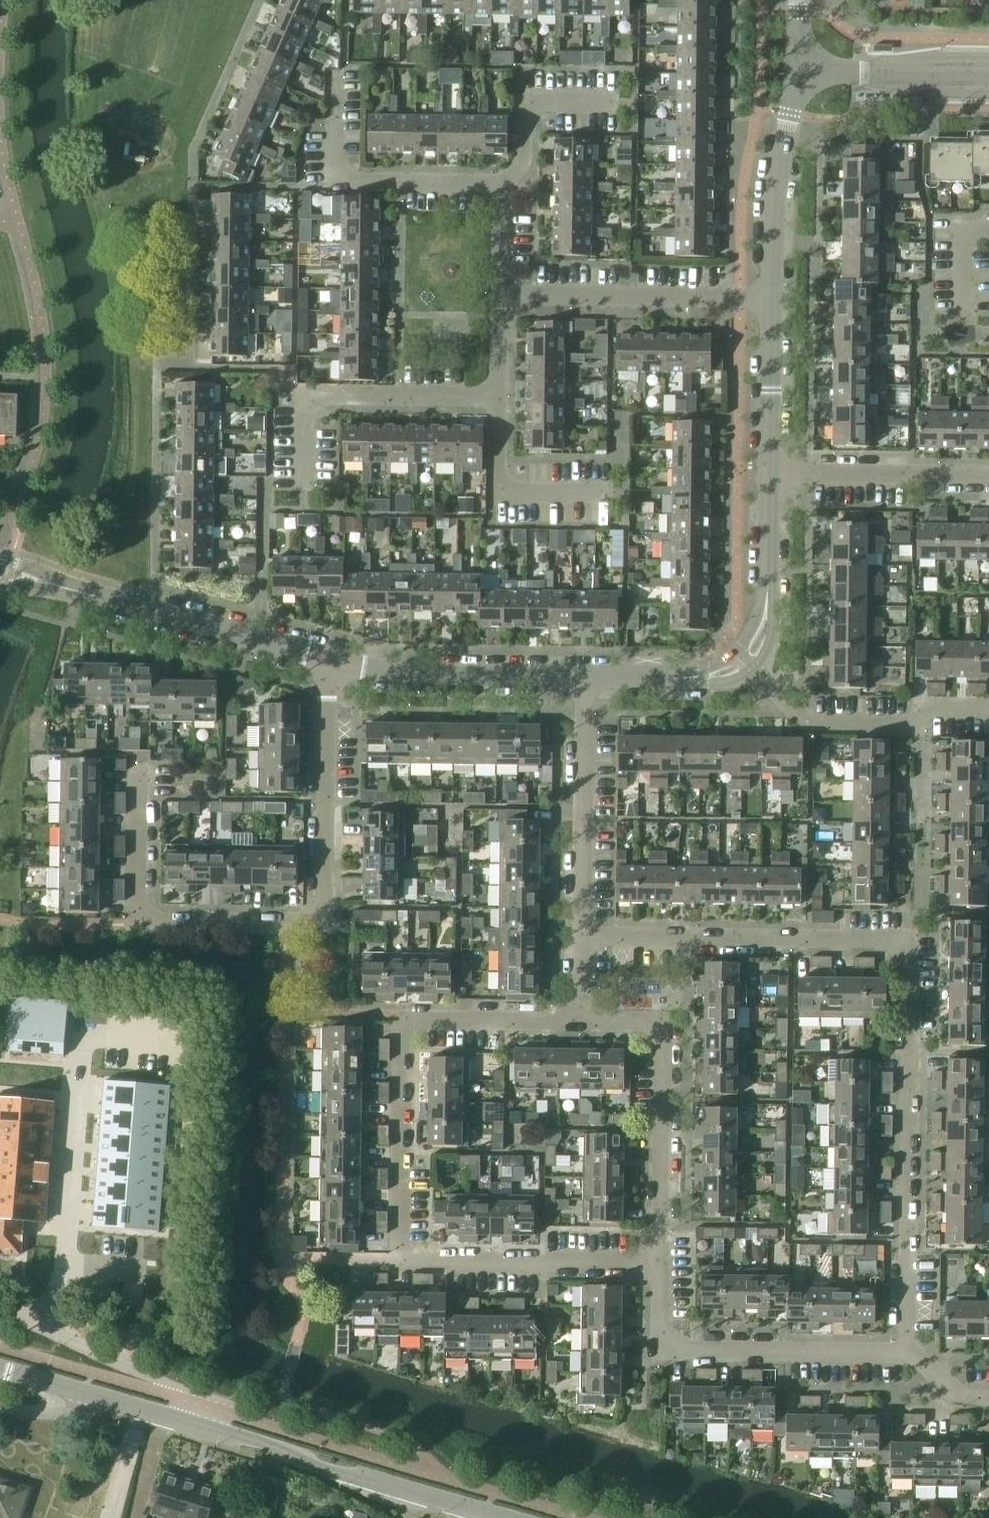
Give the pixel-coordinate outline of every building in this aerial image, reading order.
[(313,19),(321,1),(317,0),(283,0),(279,9),(311,23),(313,19)] [(378,0),(354,0),(354,13),(373,13),(373,24),(382,24),(382,13),(378,13),(378,0)] [(400,0),(378,0),(378,13),(382,13),(400,13),(400,0)] [(427,14),(423,14),(423,0),(400,0),(400,13),(418,13),(418,25),(427,25),(427,14)] [(427,13),(445,14),(446,0),(423,0),(423,14),(427,14),(427,13)] [(445,14),(464,14),(464,25),(472,25),(472,14),(468,14),(469,0),(446,0),(445,14)] [(492,0),(469,0),(468,14),(472,14),(491,14),(492,0)] [(515,0),(492,0),(491,14),(510,15),(510,25),(518,25),(519,15),(514,15),(515,0)] [(538,0),(515,0),(514,15),(519,15),(537,15),(538,0)] [(560,0),(538,0),(537,15),(556,15),(556,27),(556,26),(564,26),(564,15),(560,15),(560,0)] [(583,0),(560,0),(560,15),(564,15),(583,15),(583,0)] [(605,0),(583,0),(583,15),(601,16),(601,26),(609,27),(609,16),(605,16),(605,0)] [(609,16),(628,16),(629,0),(605,0),(605,16),(609,16)] [(668,9),(668,0),(658,0),(657,9),(668,9)] [(679,0),(670,0),(668,0),(668,9),(679,9),(679,5),(715,5),(715,0),(679,0)] [(679,9),(679,28),(714,28),(715,5),(679,5),(679,9)] [(323,24),(313,19),(311,23),(279,9),(270,29),(302,44),(310,27),(319,31),(323,24)] [(329,35),(331,32),(332,28),(323,24),(319,31),(329,35)] [(373,34),(378,34),(382,34),(382,24),(373,24),(373,34)] [(418,25),(418,35),(427,35),(427,25),(418,25)] [(464,25),(464,36),(473,36),(472,25),(464,25)] [(518,36),(518,25),(510,25),(510,36),(518,36)] [(564,37),(564,26),(556,26),(556,27),(556,37),(564,37)] [(609,37),(609,27),(601,26),(601,37),(609,37)] [(679,28),(678,46),(668,45),(667,54),(678,54),(678,50),(714,51),(714,28),(679,28)] [(294,61),(302,44),(270,29),(260,51),(293,65),(294,61)] [(657,53),(667,54),(668,45),(657,45),(657,53)] [(448,48),(448,60),(457,60),(457,48),(448,48)] [(420,63),(420,49),(406,49),(406,63),(420,63)] [(678,54),(678,73),(714,74),(714,51),(678,50),(678,54)] [(304,65),(294,61),(293,65),(260,51),(251,72),(283,86),(291,69),(301,73),(304,65)] [(311,77),(312,74),(314,70),(304,65),(301,73),(311,77)] [(511,83),(511,71),(502,71),(502,83),(511,83)] [(276,103),(283,86),(251,72),(241,92),(274,107),(276,103)] [(678,73),(678,91),(667,91),(667,99),(677,99),(677,100),(678,100),(678,96),(713,96),(714,74),(678,73)] [(656,99),(667,99),(667,91),(656,91),(656,99)] [(285,108),(276,103),(274,107),(241,92),(232,112),(265,127),(273,111),(282,115),(285,108)] [(397,107),(397,96),(389,96),(389,107),(397,107)] [(443,96),(434,96),(434,107),(443,107),(443,96)] [(677,118),(713,119),(713,96),(678,96),(678,100),(677,100),(677,118)] [(488,97),(484,97),(479,97),(479,108),(488,108),(488,97)] [(415,153),(416,118),(397,117),(397,107),(389,107),(389,117),(393,117),(392,153),(415,153)] [(461,118),(443,118),(443,107),(434,107),(434,118),(438,118),(438,153),(461,154),(461,118)] [(292,119),(294,116),(295,112),(285,108),(282,115),(292,119)] [(488,119),(488,108),(479,108),(479,118),(483,118),(483,154),(507,154),(507,119),(488,119)] [(265,127),(232,112),(223,134),(256,148),(258,145),(265,127)] [(393,117),(389,117),(369,117),(369,152),(392,153),(393,117)] [(416,118),(415,153),(438,153),(438,118),(434,118),(416,118)] [(483,118),(479,118),(461,118),(461,154),(483,154),(483,118)] [(713,142),(713,119),(677,118),(677,137),(666,137),(666,146),(677,146),(677,142),(713,142)] [(224,160),(220,171),(248,184),(253,172),(246,169),(254,152),(264,156),(267,149),(258,145),(256,148),(223,134),(213,155),(224,160)] [(666,146),(666,137),(656,137),(656,145),(666,146)] [(973,138),(973,144),(974,176),(988,176),(988,138),(973,138)] [(555,164),(591,165),(591,141),(556,141),(555,164)] [(620,150),(617,150),(616,165),(631,165),(631,150),(631,141),(620,141),(620,150)] [(713,165),(713,142),(677,142),(677,146),(677,165),(713,165)] [(952,182),(952,144),(930,144),(929,182),(952,182)] [(974,176),(973,144),(952,144),(952,182),(974,183),(974,176)] [(844,160),(844,181),(894,182),(894,172),(878,172),(878,161),(878,147),(852,146),(852,160),(844,160)] [(274,161),(277,153),(267,149),(264,156),(274,161)] [(286,162),(283,169),(296,175),(296,166),(286,162)] [(905,163),(905,179),(913,179),(913,163),(905,163)] [(591,183),(591,165),(555,164),(555,187),(591,187),(591,183)] [(712,188),(713,165),(677,165),(677,183),(666,183),(666,191),(677,191),(677,187),(712,188)] [(631,166),(618,166),(618,181),(631,181),(631,166)] [(894,190),(894,182),(844,181),(843,201),(878,202),(878,190),(894,190)] [(601,192),(602,183),(591,183),(591,187),(555,187),(555,210),(590,210),(591,192),(601,192)] [(602,183),(601,192),(612,192),(612,184),(602,183)] [(666,191),(666,183),(655,183),(655,191),(666,191)] [(712,211),(712,188),(677,187),(677,191),(676,211),(712,211)] [(249,219),(249,215),(249,196),(213,196),(213,219),(249,219)] [(332,216),(332,225),(343,225),(343,220),(379,221),(379,197),(343,197),(343,216),(332,216)] [(878,213),(878,202),(843,201),(843,222),(893,222),(894,213),(878,213)] [(311,204),(299,204),(299,220),(311,220),(311,204)] [(555,232),(590,233),(590,229),(590,210),(555,210),(555,232)] [(712,234),(712,211),(676,211),(676,229),(665,228),(665,237),(676,237),(676,233),(712,234)] [(212,241),(248,242),(248,224),(260,224),(260,215),(249,215),(249,219),(213,219),(212,241)] [(260,224),(270,224),(270,216),(260,215),(260,224)] [(332,225),(332,216),(321,216),(321,225),(332,225)] [(378,244),(379,221),(343,220),(343,225),(342,243),(378,244)] [(303,222),(301,222),(301,233),(310,233),(310,222),(309,222),(303,222)] [(893,231),(893,222),(843,222),(843,242),(877,242),(877,231),(893,231)] [(665,237),(665,228),(654,228),(654,237),(665,237)] [(590,237),(601,237),(601,229),(590,229),(590,233),(555,232),(554,256),(595,257),(595,247),(590,247),(590,237)] [(601,229),(601,237),(611,237),(612,229),(601,229)] [(711,257),(712,234),(676,233),(676,237),(676,257),(711,257)] [(248,261),(248,242),(212,241),(212,264),(248,265),(249,261),(248,261)] [(877,253),(877,242),(843,242),(842,262),(893,263),(893,253),(877,253)] [(378,244),(342,243),(342,262),(332,262),(332,270),(342,271),(342,266),(378,266),(378,244)] [(308,246),(300,246),(300,257),(308,257),(308,246)] [(212,264),(212,287),(248,288),(248,269),(259,269),(259,261),(249,261),(248,265),(212,264)] [(259,269),(269,269),(269,261),(259,261),(259,269)] [(332,270),(332,262),(321,262),(321,270),(332,270)] [(893,272),(893,263),(842,262),(842,282),(842,284),(870,283),(870,285),(877,285),(877,272),(893,272)] [(378,266),(342,266),(342,271),(342,289),(378,289),(378,266)] [(870,294),(870,285),(870,283),(842,284),(842,282),(835,283),(835,303),(886,304),(886,294),(870,294)] [(247,306),(248,288),(212,287),(212,310),(248,310),(248,306),(247,306)] [(291,289),(280,289),(280,304),(291,304),(291,289)] [(331,307),(331,316),(341,316),(342,316),(342,312),(378,312),(378,289),(342,289),(342,308),(331,307)] [(886,313),(886,304),(835,303),(835,324),(870,324),(870,313),(886,313)] [(248,306),(248,310),(212,310),(211,333),(247,333),(247,315),(258,315),(259,307),(248,306)] [(258,315),(269,315),(269,307),(259,307),(258,315)] [(331,316),(331,307),(320,307),(320,316),(331,316)] [(341,334),(377,335),(378,312),(342,312),(342,316),(341,316),(341,334)] [(563,354),(570,354),(563,354),(563,336),(571,336),(571,323),(538,322),(538,334),(527,334),(527,358),(563,358),(563,354)] [(870,335),(870,324),(835,324),(834,344),(885,345),(885,335),(870,335)] [(247,357),(247,333),(211,333),(211,356),(247,357)] [(291,354),(292,334),(282,334),(281,354),(291,354)] [(309,334),(298,334),(298,350),(309,350),(309,334)] [(331,361),(341,362),(341,357),(377,358),(377,335),(341,334),(341,353),(331,353),(331,361)] [(608,335),(593,335),(593,359),(607,359),(608,335)] [(641,371),(641,336),(618,335),(618,370),(637,371),(637,382),(645,382),(645,371),(641,371)] [(664,371),(664,336),(641,336),(641,371),(645,371),(664,371)] [(686,371),(686,336),(664,336),(664,371),(682,371),(682,382),(690,382),(690,371),(686,371)] [(686,371),(690,371),(710,372),(710,336),(686,336),(686,371)] [(885,353),(885,345),(834,344),(834,364),(869,365),(869,353),(885,353)] [(331,361),(331,353),(320,353),(319,361),(331,361)] [(574,354),(570,354),(563,354),(563,358),(527,358),(527,381),(563,381),(563,363),(574,363),(574,354)] [(574,363),(585,363),(585,355),(574,354),(574,363)] [(377,358),(341,357),(341,362),(341,382),(377,382),(377,358)] [(869,376),(869,365),(834,364),(834,385),(885,385),(885,376),(869,376)] [(563,404),(563,400),(563,381),(527,381),(527,404),(563,404)] [(645,392),(645,382),(637,382),(637,393),(645,392)] [(690,393),(690,382),(682,382),(682,393),(690,393)] [(214,384),(178,384),(178,408),(214,408),(214,404),(214,384)] [(885,394),(885,385),(834,385),(834,405),(869,406),(869,394),(885,394)] [(16,437),(18,395),(0,395),(0,437),(16,437)] [(697,409),(697,398),(688,397),(689,409),(697,409)] [(938,448),(939,399),(930,399),(930,414),(918,414),(917,448),(938,448)] [(959,449),(959,414),(947,414),(948,399),(939,399),(938,448),(959,449)] [(959,449),(979,449),(980,399),(971,399),(971,414),(959,414),(959,449)] [(988,415),(988,399),(980,399),(979,449),(988,449),(988,415)] [(573,408),(573,400),(563,400),(563,404),(527,404),(526,426),(562,427),(563,408),(573,408)] [(584,408),(584,404),(584,400),(573,400),(573,408),(584,408)] [(679,402),(675,405),(675,412),(686,412),(686,402),(679,402)] [(178,408),(178,430),(213,431),(213,413),(224,413),(225,404),(214,404),(214,408),(178,408)] [(224,413),(235,413),(235,404),(225,404),(224,413)] [(605,416),(605,405),(597,405),(597,416),(605,416)] [(869,416),(869,406),(834,405),(833,426),(884,426),(884,416),(869,416)] [(255,418),(250,418),(250,431),(255,431),(263,431),(263,418),(255,418)] [(663,450),(674,450),(674,446),(709,446),(709,422),(674,422),(674,442),(663,441),(663,450)] [(372,462),(368,462),(368,426),(344,426),(343,462),(363,462),(363,472),(371,473),(372,462)] [(390,462),(391,426),(368,426),(368,462),(372,462),(390,462)] [(417,463),(413,463),(413,427),(391,426),(390,462),(409,463),(408,473),(417,473),(417,463)] [(562,451),(562,427),(526,426),(526,451),(562,451)] [(884,435),(884,426),(833,426),(833,447),(868,447),(868,435),(884,435)] [(436,463),(436,427),(413,427),(413,463),(417,463),(436,463)] [(436,427),(436,463),(454,463),(454,474),(462,474),(463,472),(463,463),(459,463),(459,427),(436,427)] [(463,463),(463,472),(482,472),(483,428),(459,427),(459,463),(463,463)] [(213,450),(213,431),(178,430),(177,453),(213,454),(213,450)] [(663,450),(663,441),(652,441),(652,450),(663,450)] [(606,451),(606,442),(595,442),(595,451),(606,451)] [(709,469),(709,446),(674,446),(674,450),(673,469),(709,469)] [(224,458),(224,450),(213,450),(213,454),(177,453),(177,476),(212,476),(213,458),(224,458)] [(224,450),(224,458),(234,458),(234,450),(224,450)] [(264,469),(265,456),(254,456),(254,469),(264,469)] [(708,492),(709,469),(673,469),(673,488),(663,487),(663,495),(673,495),(673,496),(673,492),(708,492)] [(371,473),(363,472),(363,484),(371,484),(371,473)] [(408,473),(408,484),(417,484),(417,473),(408,473)] [(462,474),(454,474),(454,485),(462,485),(462,474)] [(177,476),(177,499),(213,499),(213,495),(212,495),(212,476),(177,476)] [(255,479),(246,479),(246,490),(255,490),(255,479)] [(708,515),(708,492),(673,492),(673,496),(673,514),(667,515),(708,515)] [(177,499),(176,522),(212,522),(212,504),(223,504),(223,495),(213,495),(213,499),(177,499)] [(223,504),(234,504),(234,495),(223,495),(223,504)] [(472,501),(460,501),(460,513),(472,513),(472,501)] [(368,502),(368,511),(378,512),(378,507),(373,502),(368,502)] [(409,512),(409,502),(396,502),(396,512),(409,512)] [(937,559),(938,510),(929,509),(929,525),(917,525),(917,559),(937,559)] [(958,560),(958,526),(946,525),(946,510),(938,510),(937,559),(958,560)] [(958,560),(978,560),(979,510),(970,510),(970,526),(958,526),(958,560)] [(988,526),(988,510),(979,510),(978,560),(988,560),(988,526)] [(245,522),(255,523),(256,513),(245,514),(245,522)] [(283,526),(283,515),(269,514),(269,526),(283,526)] [(708,538),(708,515),(667,515),(667,533),(662,533),(662,542),(672,542),(673,542),(673,538),(708,538)] [(344,518),(335,518),(334,533),(344,533),(344,518)] [(344,519),(344,534),(359,535),(359,519),(344,519)] [(409,532),(409,520),(398,520),(398,532),(409,532)] [(410,520),(410,529),(423,529),(423,520),(410,520)] [(212,541),(212,522),(176,522),(176,544),(212,545),(212,541)] [(470,537),(470,524),(460,524),(460,537),(470,537)] [(832,545),(882,546),(882,537),(867,536),(867,524),(832,524),(832,545)] [(525,544),(525,532),(512,532),(512,544),(525,544)] [(651,541),(662,542),(662,533),(651,533),(651,541)] [(564,548),(565,535),(550,534),(550,548),(564,548)] [(612,535),(612,567),(621,567),(621,535),(612,535)] [(707,561),(708,538),(673,538),(673,542),(672,542),(672,560),(707,561)] [(212,541),(212,545),(176,544),(176,568),(211,569),(211,549),(223,549),(223,541),(212,541)] [(223,549),(233,549),(233,541),(223,541),(223,549)] [(882,555),(882,546),(832,545),(832,565),(866,566),(866,555),(882,555)] [(316,559),(320,559),(320,595),(342,595),(343,595),(343,575),(343,559),(323,559),(323,548),(316,549),(316,559)] [(370,554),(366,554),(361,554),(361,564),(370,564),(370,554)] [(415,554),(411,554),(407,554),(407,565),(388,565),(388,575),(388,610),(411,611),(412,576),(408,575),(408,565),(415,565),(415,554)] [(461,555),(457,554),(452,554),(452,565),(461,565),(461,555)] [(245,557),(244,573),(255,573),(255,558),(245,557)] [(295,594),(295,559),(274,559),(273,594),(295,594)] [(320,559),(316,559),(295,559),(295,594),(320,595),(320,559)] [(661,588),(672,588),(672,583),(707,584),(707,561),(672,560),(672,579),(661,579),(661,588)] [(370,575),(370,564),(361,564),(361,575),(366,575),(366,610),(388,610),(388,575),(370,575)] [(434,575),(434,565),(415,565),(408,565),(408,575),(412,576),(411,611),(433,611),(434,575)] [(461,576),(461,565),(452,565),(452,575),(456,576),(456,611),(479,611),(479,592),(480,592),(480,576),(461,576)] [(866,577),(866,566),(832,565),(832,586),(882,586),(882,577),(866,577)] [(498,581),(507,581),(507,570),(498,570),(498,581)] [(544,581),(552,581),(552,570),(544,570),(544,581)] [(589,582),(598,582),(598,571),(589,571),(589,582)] [(641,582),(641,574),(628,574),(628,582),(641,582)] [(342,610),(366,610),(366,575),(361,575),(343,575),(343,595),(342,595),(342,610)] [(433,611),(456,611),(456,576),(452,575),(434,575),(433,611)] [(661,579),(650,579),(650,587),(661,588),(661,579)] [(525,628),(525,592),(516,592),(516,581),(507,581),(498,581),(498,592),(503,592),(502,627),(525,628)] [(552,592),(552,581),(544,581),(544,592),(548,592),(548,628),(570,628),(571,592),(552,592)] [(598,593),(598,582),(589,582),(589,592),(594,593),(593,628),(617,628),(617,593),(598,593)] [(672,588),(672,606),(707,607),(707,584),(672,583),(672,588)] [(882,596),(882,586),(832,586),(831,606),(866,607),(866,595),(882,596)] [(498,592),(480,592),(479,592),(479,611),(479,627),(502,627),(503,592),(498,592)] [(525,628),(548,628),(548,592),(544,592),(525,592),(525,628)] [(594,593),(589,592),(571,592),(570,628),(593,628),(594,593)] [(706,630),(707,607),(672,606),(671,630),(706,630)] [(866,618),(866,607),(831,606),(831,628),(881,628),(881,618),(866,618)] [(627,621),(627,630),(638,630),(639,621),(627,621)] [(881,636),(881,628),(831,628),(831,647),(865,647),(865,636),(881,636)] [(936,692),(937,643),(915,643),(915,676),(927,676),(927,692),(936,692)] [(957,677),(957,644),(937,643),(936,692),(944,692),(944,677),(957,677)] [(977,693),(977,644),(957,644),(957,677),(968,677),(968,692),(977,693)] [(977,644),(977,693),(985,693),(985,677),(988,677),(988,644),(977,644)] [(865,659),(865,647),(831,647),(831,667),(880,668),(880,659),(865,659)] [(87,705),(87,666),(65,665),(65,680),(53,680),(53,705),(87,705)] [(108,705),(109,666),(87,666),(87,705),(108,705)] [(130,705),(131,666),(109,666),(108,705),(130,705)] [(153,682),(153,666),(131,666),(130,705),(150,706),(152,706),(152,682),(153,682)] [(880,677),(880,668),(831,667),(830,689),(865,689),(865,677),(880,677)] [(173,721),(174,682),(153,682),(152,682),(152,706),(150,706),(150,721),(173,721)] [(195,722),(195,682),(174,682),(173,721),(195,722)] [(195,682),(195,722),(217,722),(217,682),(195,682)] [(260,727),(299,727),(300,705),(260,704),(260,727)] [(226,726),(237,726),(237,716),(226,716),(226,726)] [(389,764),(389,724),(367,724),(367,764),(389,764)] [(410,765),(411,725),(389,724),(389,764),(410,765)] [(432,765),(432,725),(411,725),(410,765),(432,765)] [(453,765),(454,725),(432,725),(432,765),(453,765)] [(475,765),(475,725),(454,725),(453,765),(475,765)] [(496,766),(497,726),(475,725),(475,765),(496,766)] [(237,737),(237,726),(226,726),(226,737),(237,737)] [(518,766),(519,726),(497,726),(496,766),(518,766)] [(519,726),(518,766),(540,766),(541,726),(519,726)] [(299,749),(299,727),(260,727),(259,748),(299,749)] [(638,772),(639,738),(618,737),(617,787),(627,788),(627,772),(638,772)] [(659,788),(659,738),(639,738),(638,772),(650,772),(649,788),(659,788)] [(679,772),(679,738),(659,738),(659,788),(668,788),(668,772),(679,772)] [(700,789),(700,738),(679,738),(679,772),(690,773),(690,789),(700,789)] [(720,773),(720,739),(700,738),(700,789),(709,789),(709,773),(720,773)] [(986,763),(988,763),(988,738),(987,738),(987,742),(953,742),(953,754),(937,754),(937,762),(986,763)] [(86,750),(86,739),(75,739),(75,750),(86,750)] [(86,750),(97,750),(97,739),(86,739),(86,750)] [(129,750),(129,740),(119,739),(118,750),(129,750)] [(740,789),(741,739),(720,739),(720,773),(731,773),(731,789),(740,789)] [(761,774),(761,739),(741,739),(740,789),(749,789),(749,773),(761,774)] [(781,790),(782,739),(761,739),(761,774),(772,774),(772,790),(781,790)] [(782,739),(781,790),(790,790),(790,774),(803,774),(803,739),(782,739)] [(129,750),(140,750),(140,740),(129,740),(129,750)] [(854,761),(904,762),(904,753),(888,753),(888,740),(854,741),(854,761)] [(299,770),(299,749),(259,748),(259,770),(299,770)] [(827,748),(815,748),(815,760),(827,760),(827,748)] [(172,760),(173,749),(162,749),(162,760),(172,760)] [(172,760),(183,760),(183,750),(173,749),(172,760)] [(205,761),(216,761),(216,750),(206,750),(205,761)] [(46,756),(32,756),(32,764),(46,764),(46,756)] [(61,781),(101,782),(101,759),(61,759),(61,781)] [(226,769),(237,770),(237,759),(226,759),(226,769)] [(126,771),(126,760),(115,760),(115,771),(126,771)] [(904,770),(904,762),(854,761),(854,782),(888,782),(888,770),(904,770)] [(986,783),(986,763),(937,762),(937,771),(952,771),(952,783),(986,783)] [(236,780),(237,770),(226,769),(226,780),(236,780)] [(823,780),(823,769),(815,769),(815,780),(823,780)] [(298,793),(299,770),(259,770),(259,793),(298,793)] [(100,803),(101,782),(61,781),(61,803),(100,803)] [(888,793),(888,782),(854,782),(854,802),(903,803),(904,793),(888,793)] [(986,804),(986,783),(952,783),(952,794),(937,794),(936,803),(986,804)] [(377,803),(388,803),(388,792),(377,792),(377,803)] [(388,803),(399,803),(399,792),(388,792),(388,803)] [(431,803),(431,793),(420,792),(420,803),(431,803)] [(115,803),(126,803),(126,793),(115,793),(115,804),(115,803)] [(431,803),(441,803),(442,793),(431,793),(431,803)] [(474,804),(475,793),(464,793),(464,804),(474,804)] [(474,804),(485,804),(485,793),(475,793),(474,804)] [(518,804),(518,794),(507,793),(507,804),(518,804)] [(518,804),(528,805),(528,794),(518,794),(518,804)] [(189,813),(189,802),(179,802),(178,813),(189,813)] [(189,802),(189,813),(200,813),(200,802),(189,802)] [(903,811),(903,803),(854,802),(853,822),(887,823),(887,811),(903,811)] [(100,825),(100,803),(61,803),(60,825),(100,825)] [(125,814),(126,803),(115,803),(115,804),(115,814),(125,814)] [(232,813),(232,803),(222,803),(222,813),(232,813)] [(232,803),(232,813),(243,813),(243,803),(232,803)] [(275,814),(276,803),(265,803),(265,814),(275,814)] [(276,803),(275,814),(286,814),(286,803),(276,803)] [(986,824),(986,804),(936,803),(936,811),(952,812),(951,824),(986,824)] [(813,810),(813,821),(823,821),(823,810),(813,810)] [(500,842),(539,843),(540,822),(527,822),(528,812),(498,811),(497,822),(500,822),(500,842)] [(405,836),(405,814),(365,814),(365,835),(405,836)] [(887,834),(887,823),(853,822),(853,843),(903,843),(903,835),(887,834)] [(985,844),(986,824),(951,824),(951,835),(936,835),(936,844),(985,844)] [(100,847),(100,825),(60,825),(60,846),(100,847)] [(437,836),(438,826),(427,826),(427,836),(437,836)] [(462,842),(473,842),(473,831),(462,831),(462,842)] [(405,857),(405,836),(365,835),(365,857),(405,857)] [(115,847),(125,847),(125,836),(114,836),(114,847),(115,847)] [(437,847),(437,836),(427,836),(427,847),(437,847)] [(473,853),(473,842),(462,842),(462,852),(473,853)] [(539,864),(539,843),(500,842),(500,864),(539,864)] [(903,852),(903,843),(853,843),(853,863),(887,864),(887,852),(903,852)] [(985,865),(985,844),(936,844),(936,852),(951,852),(951,864),(985,865)] [(188,892),(189,845),(166,845),(165,884),(178,884),(178,892),(188,892)] [(210,885),(210,846),(189,845),(188,892),(197,892),(197,884),(210,885)] [(824,845),(813,845),(813,859),(820,859),(824,856),(824,845)] [(100,868),(100,847),(60,846),(60,868),(100,868)] [(231,893),(232,846),(210,846),(210,885),(221,885),(222,893),(231,893)] [(253,885),(253,846),(232,846),(231,893),(241,893),(240,885),(253,885)] [(274,893),(275,846),(253,846),(253,885),(264,885),(265,893),(274,893)] [(275,846),(274,893),(284,893),(284,886),(297,886),(297,847),(275,846)] [(125,858),(125,847),(115,847),(114,847),(114,857),(125,858)] [(637,903),(638,867),(626,866),(626,852),(616,852),(616,903),(637,903)] [(637,903),(657,904),(658,852),(649,852),(649,867),(638,867),(637,903)] [(678,904),(678,867),(667,867),(667,852),(658,852),(657,904),(678,904)] [(698,904),(699,853),(690,853),(690,867),(678,867),(678,904),(698,904)] [(719,904),(719,868),(708,868),(708,853),(699,853),(698,904),(719,904)] [(739,905),(739,854),(730,853),(730,868),(719,868),(719,904),(739,905)] [(759,905),(760,868),(749,868),(749,854),(739,854),(739,905),(759,905)] [(759,905),(780,905),(780,854),(771,854),(771,868),(760,868),(759,905)] [(780,854),(780,905),(801,905),(801,869),(789,869),(790,854),(780,854)] [(404,879),(405,857),(365,857),(365,878),(404,879)] [(446,879),(456,880),(457,858),(446,858),(446,879)] [(887,875),(887,864),(853,863),(852,884),(902,884),(902,875),(887,875)] [(539,886),(539,864),(500,864),(500,885),(539,886)] [(985,885),(985,865),(951,864),(951,876),(935,876),(935,885),(985,885)] [(99,890),(100,868),(60,868),(60,889),(99,890)] [(813,873),(813,882),(822,882),(822,873),(813,873)] [(462,885),(473,885),(473,875),(462,875),(462,885)] [(404,901),(404,879),(365,878),(364,901),(404,901)] [(114,890),(125,890),(125,880),(114,879),(114,890)] [(456,890),(456,880),(446,879),(445,890),(456,890)] [(822,885),(813,884),(813,911),(821,911),(822,885)] [(902,893),(902,884),(852,884),(852,904),(886,905),(886,893),(902,893)] [(473,896),(473,885),(462,885),(462,896),(473,896)] [(539,907),(539,886),(500,885),(499,907),(539,907)] [(985,906),(985,885),(935,885),(935,894),(950,894),(950,906),(985,906)] [(99,912),(99,890),(60,889),(59,912),(99,912)] [(124,901),(125,890),(114,890),(114,901),(124,901)] [(538,929),(539,907),(499,907),(499,928),(538,929)] [(353,910),(353,921),(387,922),(387,911),(353,910)] [(387,922),(397,922),(397,911),(387,911),(387,922)] [(430,922),(430,911),(419,911),(419,922),(430,922)] [(430,911),(430,922),(440,923),(440,912),(430,911)] [(833,923),(833,912),(812,912),(812,922),(833,923)] [(461,928),(472,928),(472,918),(462,918),(461,928)] [(988,943),(988,934),(985,934),(985,922),(950,921),(950,942),(988,943)] [(472,939),(472,928),(461,928),(461,939),(472,939)] [(538,951),(538,929),(499,928),(499,950),(538,951)] [(950,942),(950,963),(984,963),(985,952),(988,952),(988,943),(950,942)] [(538,972),(538,951),(499,950),(498,972),(538,972)] [(386,1001),(386,954),(364,953),(363,993),(376,993),(376,1001),(386,1001)] [(407,994),(408,954),(386,954),(386,1001),(395,1001),(395,993),(407,994)] [(429,1002),(429,954),(408,954),(407,994),(419,994),(419,1002),(429,1002)] [(429,954),(429,1002),(438,1002),(438,994),(451,994),(452,954),(429,954)] [(821,968),(821,957),(810,957),(810,968),(821,968)] [(821,957),(821,968),(831,968),(832,957),(821,957)] [(864,968),(864,958),(853,957),(853,968),(864,968)] [(864,958),(864,968),(875,968),(875,958),(864,958)] [(461,971),(472,971),(472,961),(461,961),(461,971)] [(698,985),(743,986),(737,985),(737,964),(706,963),(705,976),(698,976),(698,985)] [(984,963),(950,963),(950,983),(988,984),(988,975),(984,975),(984,963)] [(472,982),(472,971),(461,971),(461,982),(472,982)] [(538,995),(538,972),(498,972),(498,994),(538,995)] [(777,986),(788,986),(788,976),(777,976),(777,986)] [(821,1018),(821,979),(798,979),(798,1018),(821,1018)] [(842,1019),(843,979),(821,979),(821,1018),(842,1019)] [(864,1019),(864,979),(843,979),(842,1019),(864,1019)] [(864,979),(864,1019),(886,1019),(886,980),(864,979)] [(950,983),(949,1004),(984,1004),(984,993),(988,993),(988,984),(950,983)] [(746,986),(743,986),(698,985),(698,994),(705,994),(705,1007),(745,1007),(746,986)] [(788,997),(788,986),(777,986),(777,997),(788,997)] [(12,997),(11,1012),(19,1012),(20,998),(12,997)] [(20,998),(19,1012),(26,1013),(27,998),(20,998)] [(27,998),(26,1013),(34,1013),(35,999),(27,998)] [(35,999),(34,1013),(42,1014),(43,1000),(35,999)] [(43,1000),(42,1014),(50,1014),(51,1000),(43,1000)] [(51,1000),(50,1014),(57,1015),(58,1001),(51,1000)] [(58,1001),(57,1015),(65,1016),(66,1001),(58,1001)] [(984,1004),(949,1004),(949,1024),(988,1025),(988,1016),(984,1015),(984,1004)] [(745,1007),(705,1007),(705,1020),(697,1020),(697,1028),(737,1029),(737,1008),(745,1007)] [(11,1012),(10,1026),(18,1027),(19,1012),(11,1012)] [(19,1012),(18,1027),(25,1027),(26,1013),(19,1012)] [(26,1013),(25,1027),(33,1028),(34,1013),(26,1013)] [(34,1013),(33,1028),(37,1028),(41,1028),(42,1014),(34,1013)] [(42,1014),(41,1028),(49,1029),(50,1014),(42,1014)] [(50,1014),(49,1029),(56,1029),(57,1015),(50,1014)] [(57,1015),(56,1029),(64,1030),(65,1016),(57,1015)] [(776,1029),(787,1030),(787,1019),(776,1019),(776,1029)] [(988,1034),(988,1025),(949,1024),(949,1045),(983,1046),(984,1034),(988,1034)] [(35,1054),(37,1028),(33,1028),(25,1027),(18,1027),(10,1026),(8,1052),(35,1054)] [(323,1049),(362,1050),(363,1027),(323,1027),(323,1049)] [(62,1055),(64,1030),(56,1029),(49,1029),(41,1028),(37,1028),(35,1054),(62,1055)] [(736,1050),(737,1029),(697,1028),(697,1037),(705,1037),(705,1050),(736,1050)] [(787,1040),(787,1030),(776,1029),(776,1040),(787,1040)] [(379,1050),(389,1050),(390,1039),(379,1039),(379,1050)] [(537,1089),(538,1042),(528,1042),(528,1050),(515,1050),(515,1088),(537,1089)] [(559,1089),(559,1050),(546,1050),(546,1043),(538,1042),(537,1089),(559,1089)] [(580,1089),(581,1043),(571,1043),(571,1051),(559,1050),(559,1089),(580,1089)] [(602,1089),(602,1051),(589,1051),(589,1043),(581,1043),(580,1089),(602,1089)] [(602,1051),(602,1089),(623,1090),(623,1043),(614,1043),(614,1051),(602,1051)] [(362,1071),(362,1050),(323,1049),(322,1071),(362,1071)] [(389,1061),(389,1050),(379,1050),(379,1061),(389,1061)] [(736,1072),(736,1050),(705,1050),(704,1062),(697,1062),(697,1071),(736,1072)] [(933,1072),(933,1080),(988,1081),(988,1056),(983,1056),(983,1060),(949,1060),(948,1072),(933,1072)] [(430,1080),(468,1080),(469,1059),(430,1058),(430,1080)] [(837,1082),(868,1083),(868,1061),(837,1061),(837,1082)] [(776,1073),(787,1073),(787,1062),(776,1062),(776,1073)] [(504,1081),(504,1071),(493,1070),(493,1081),(504,1081)] [(362,1093),(362,1071),(322,1071),(322,1092),(362,1093)] [(736,1094),(736,1072),(697,1071),(697,1081),(704,1081),(704,1094),(736,1094)] [(882,1083),(893,1083),(893,1073),(882,1072),(882,1083)] [(787,1073),(776,1073),(776,1083),(775,1099),(786,1099),(786,1084),(787,1073)] [(468,1102),(468,1080),(430,1080),(430,1102),(468,1102)] [(933,1080),(933,1090),(948,1090),(948,1101),(988,1102),(988,1081),(933,1080)] [(504,1092),(504,1081),(493,1081),(493,1091),(504,1092)] [(169,1087),(102,1082),(100,1107),(167,1112),(169,1087)] [(867,1104),(868,1083),(837,1082),(836,1103),(836,1104),(867,1104)] [(378,1093),(389,1093),(389,1083),(378,1083),(378,1093)] [(892,1094),(893,1083),(882,1083),(881,1094),(892,1094)] [(361,1114),(362,1093),(322,1092),(322,1114),(361,1114)] [(389,1104),(389,1093),(378,1093),(378,1104),(389,1104)] [(22,1101),(0,1100),(0,1124),(20,1126),(22,1101)] [(51,1128),(53,1104),(22,1101),(20,1126),(51,1128)] [(948,1101),(948,1113),(932,1112),(932,1121),(983,1122),(988,1122),(988,1102),(948,1101)] [(468,1124),(468,1102),(430,1102),(429,1123),(468,1124)] [(867,1126),(867,1104),(836,1104),(836,1103),(829,1103),(829,1125),(867,1126)] [(165,1136),(167,1112),(100,1107),(99,1131),(165,1136)] [(696,1130),(735,1130),(735,1108),(704,1108),(704,1121),(696,1121),(696,1130)] [(792,1108),(792,1125),(801,1125),(802,1108),(792,1108)] [(537,1124),(537,1113),(526,1113),(526,1124),(537,1124)] [(537,1124),(547,1124),(547,1113),(537,1113),(537,1124)] [(361,1136),(361,1114),(322,1114),(321,1136),(361,1136)] [(503,1124),(503,1114),(493,1114),(493,1124),(503,1124)] [(580,1125),(580,1114),(569,1114),(569,1124),(580,1125)] [(580,1125),(590,1125),(590,1114),(580,1114),(580,1125)] [(612,1125),(623,1125),(624,1114),(613,1114),(612,1125)] [(881,1126),(892,1126),(892,1116),(881,1115),(881,1126)] [(775,1131),(786,1131),(786,1121),(775,1120),(775,1131)] [(983,1122),(932,1121),(932,1131),(948,1131),(948,1142),(988,1142),(988,1122),(983,1122)] [(468,1146),(468,1124),(429,1123),(429,1145),(468,1146)] [(51,1128),(20,1126),(0,1124),(0,1148),(49,1152),(51,1128)] [(503,1135),(503,1124),(493,1124),(493,1135),(503,1135)] [(867,1147),(867,1126),(829,1125),(829,1147),(836,1148),(836,1147),(867,1147)] [(378,1136),(389,1136),(389,1126),(378,1126),(378,1136)] [(892,1137),(892,1126),(881,1126),(881,1137),(892,1137)] [(735,1152),(735,1130),(696,1130),(696,1139),(703,1139),(703,1151),(735,1152)] [(163,1160),(165,1136),(99,1131),(97,1155),(163,1160)] [(786,1142),(786,1131),(775,1131),(775,1142),(786,1142)] [(583,1156),(623,1157),(623,1134),(584,1134),(583,1156)] [(361,1157),(361,1136),(321,1136),(321,1157),(361,1157)] [(388,1147),(389,1136),(378,1136),(377,1147),(388,1147)] [(948,1142),(947,1153),(932,1153),(932,1162),(988,1163),(988,1142),(948,1142)] [(545,1156),(556,1156),(556,1145),(545,1145),(545,1156)] [(836,1147),(836,1148),(835,1169),(867,1169),(867,1147),(836,1147)] [(49,1152),(0,1148),(0,1172),(47,1175),(49,1152)] [(735,1173),(735,1152),(703,1151),(703,1164),(695,1164),(695,1173),(735,1173)] [(162,1183),(163,1160),(97,1155),(95,1179),(162,1183)] [(470,1166),(470,1156),(459,1155),(459,1166),(470,1166)] [(480,1166),(480,1156),(470,1156),(470,1166),(480,1166)] [(513,1167),(513,1156),(502,1156),(502,1167),(513,1167)] [(523,1167),(523,1156),(513,1156),(513,1167),(523,1167)] [(555,1166),(556,1156),(545,1156),(545,1166),(555,1166)] [(622,1178),(623,1157),(583,1156),(583,1178),(622,1178)] [(360,1179),(361,1157),(321,1157),(321,1179),(360,1179)] [(881,1169),(892,1169),(892,1158),(881,1159),(881,1169)] [(932,1162),(932,1171),(947,1172),(947,1183),(982,1183),(982,1164),(988,1164),(988,1163),(932,1162)] [(774,1174),(785,1174),(785,1164),(775,1163),(774,1174)] [(377,1179),(388,1179),(388,1169),(377,1169),(377,1179)] [(866,1191),(867,1169),(835,1169),(835,1190),(866,1191)] [(891,1180),(892,1169),(881,1169),(880,1180),(891,1180)] [(47,1175),(0,1172),(0,1195),(46,1199),(47,1175)] [(734,1195),(735,1173),(695,1173),(695,1182),(703,1182),(703,1195),(734,1195)] [(785,1185),(785,1174),(774,1174),(774,1185),(785,1185)] [(622,1200),(622,1178),(583,1178),(583,1199),(622,1200)] [(160,1207),(162,1183),(95,1179),(93,1203),(160,1207)] [(360,1201),(360,1179),(321,1179),(320,1200),(360,1201)] [(388,1190),(388,1179),(377,1179),(377,1190),(388,1190)] [(981,1203),(982,1183),(947,1183),(947,1194),(931,1194),(931,1203),(981,1203)] [(544,1199),(555,1199),(555,1189),(544,1188),(544,1199)] [(866,1212),(866,1191),(835,1190),(835,1211),(835,1212),(866,1212)] [(46,1199),(0,1195),(0,1221),(23,1222),(44,1224),(46,1199)] [(469,1241),(469,1195),(446,1195),(446,1203),(436,1203),(435,1223),(446,1223),(446,1233),(459,1233),(459,1241),(469,1241)] [(490,1234),(491,1195),(469,1195),(469,1241),(477,1241),(477,1234),(490,1234)] [(512,1242),(512,1196),(491,1195),(490,1234),(502,1234),(502,1242),(512,1242)] [(734,1217),(734,1195),(703,1195),(702,1208),(695,1208),(695,1217),(734,1217)] [(512,1196),(512,1242),(520,1242),(520,1234),(533,1234),(534,1196),(512,1196)] [(555,1210),(555,1199),(544,1199),(544,1210),(555,1210)] [(622,1221),(622,1200),(583,1199),(583,1221),(622,1221)] [(360,1222),(360,1201),(320,1200),(320,1222),(360,1222)] [(880,1212),(891,1212),(891,1202),(880,1202),(880,1212)] [(158,1232),(160,1207),(93,1203),(92,1227),(158,1232)] [(981,1224),(981,1203),(931,1203),(931,1212),(947,1213),(947,1223),(981,1224)] [(785,1218),(785,1207),(774,1207),(774,1218),(785,1218)] [(866,1235),(866,1212),(835,1212),(835,1211),(828,1212),(827,1234),(866,1235)] [(377,1223),(387,1223),(388,1212),(377,1212),(377,1223)] [(891,1223),(891,1212),(880,1212),(880,1223),(891,1223)] [(23,1222),(0,1221),(0,1254),(21,1255),(23,1222)] [(359,1244),(360,1222),(320,1222),(320,1244),(359,1244)] [(387,1233),(387,1223),(377,1223),(376,1233),(387,1233)] [(981,1245),(981,1224),(947,1223),(946,1235),(931,1235),(931,1245),(981,1245)] [(702,1228),(702,1237),(714,1237),(724,1237),(724,1228),(714,1228),(702,1228)] [(724,1228),(724,1237),(734,1237),(735,1228),(724,1228)] [(767,1239),(768,1228),(757,1228),(757,1239),(767,1239)] [(768,1228),(767,1239),(778,1239),(778,1229),(768,1228)] [(810,1255),(810,1245),(799,1244),(799,1255),(810,1255)] [(810,1245),(810,1255),(821,1256),(821,1245),(810,1245)] [(854,1256),(854,1245),(843,1245),(843,1256),(854,1256)] [(854,1245),(854,1256),(864,1256),(864,1245),(854,1245)] [(714,1309),(714,1315),(723,1315),(724,1276),(723,1276),(723,1266),(708,1266),(704,1270),(704,1276),(701,1276),(701,1308),(714,1309)] [(746,1269),(746,1277),(745,1277),(745,1309),(757,1309),(757,1316),(766,1316),(767,1277),(766,1277),(766,1269),(746,1269)] [(377,1284),(378,1273),(367,1273),(367,1284),(377,1284)] [(378,1273),(377,1284),(388,1285),(388,1273),(378,1273)] [(423,1285),(423,1274),(412,1274),(412,1285),(423,1285)] [(423,1274),(423,1285),(433,1285),(434,1274),(423,1274)] [(745,1309),(745,1277),(724,1276),(723,1315),(733,1315),(733,1309),(745,1309)] [(789,1289),(789,1277),(767,1277),(766,1316),(776,1316),(776,1310),(787,1310),(788,1310),(788,1289),(789,1289)] [(547,1285),(547,1296),(557,1296),(558,1285),(547,1285)] [(582,1308),(621,1308),(621,1287),(582,1286),(582,1308)] [(966,1337),(967,1287),(958,1287),(957,1302),(945,1302),(945,1337),(966,1337)] [(987,1337),(987,1303),(976,1303),(976,1287),(967,1287),(966,1337),(987,1337)] [(810,1290),(789,1289),(788,1289),(788,1310),(787,1310),(787,1321),(800,1321),(800,1328),(810,1329),(810,1290)] [(377,1329),(377,1294),(360,1294),(360,1290),(342,1290),(342,1312),(354,1312),(354,1328),(376,1329),(377,1329)] [(831,1322),(832,1290),(810,1290),(810,1329),(819,1329),(819,1322),(831,1322)] [(853,1329),(853,1290),(832,1290),(831,1322),(843,1322),(843,1329),(853,1329)] [(853,1290),(853,1329),(862,1329),(862,1322),(875,1323),(875,1290),(853,1290)] [(399,1336),(400,1295),(377,1294),(377,1329),(376,1329),(376,1335),(399,1336)] [(422,1336),(423,1295),(400,1295),(399,1336),(422,1336)] [(446,1317),(445,1295),(423,1295),(422,1336),(445,1336),(446,1336),(446,1317)] [(468,1309),(468,1298),(457,1298),(457,1309),(468,1309)] [(468,1298),(468,1309),(479,1309),(479,1298),(468,1298)] [(514,1309),(514,1299),(503,1298),(503,1309),(514,1309)] [(514,1299),(514,1309),(524,1310),(524,1299),(514,1299)] [(133,1315),(136,1304),(124,1301),(122,1313),(133,1315)] [(621,1330),(621,1308),(582,1308),(582,1329),(621,1330)] [(468,1359),(468,1317),(446,1317),(446,1336),(445,1336),(445,1359),(468,1359)] [(490,1359),(491,1317),(468,1317),(468,1359),(490,1359)] [(513,1359),(514,1318),(491,1317),(490,1359),(513,1359)] [(514,1318),(513,1359),(536,1360),(536,1318),(514,1318)] [(546,1329),(557,1329),(557,1319),(546,1318),(546,1329)] [(557,1340),(557,1329),(546,1329),(546,1340),(557,1340)] [(620,1351),(621,1330),(582,1329),(582,1351),(620,1351)] [(620,1373),(620,1351),(582,1351),(581,1372),(620,1373)] [(546,1372),(557,1372),(557,1362),(546,1361),(546,1372)] [(706,1380),(706,1369),(695,1369),(696,1379),(706,1380)] [(706,1369),(706,1380),(717,1380),(717,1369),(706,1369)] [(752,1380),(752,1369),(741,1369),(741,1380),(752,1380)] [(752,1369),(752,1380),(762,1380),(762,1369),(752,1369)] [(557,1383),(557,1372),(546,1372),(546,1383),(557,1383)] [(620,1395),(620,1373),(581,1372),(581,1394),(577,1394),(577,1405),(605,1405),(605,1395),(620,1395)] [(706,1423),(706,1388),(683,1388),(683,1383),(669,1383),(669,1406),(682,1406),(682,1422),(704,1422),(704,1429),(705,1429),(705,1423),(706,1423)] [(728,1429),(729,1388),(706,1388),(706,1423),(705,1423),(705,1429),(728,1429)] [(751,1430),(752,1389),(729,1388),(728,1429),(751,1430)] [(774,1411),(775,1389),(752,1389),(751,1430),(773,1430),(774,1411)] [(810,1407),(811,1396),(799,1396),(799,1407),(810,1407)] [(811,1396),(810,1407),(821,1407),(821,1396),(811,1396)] [(856,1407),(856,1397),(845,1396),(845,1407),(856,1407)] [(856,1397),(856,1407),(866,1408),(867,1397),(856,1397)] [(810,1451),(810,1416),(789,1415),(789,1411),(774,1411),(773,1430),(773,1434),(786,1435),(786,1450),(809,1451),(810,1451)] [(915,1425),(915,1414),(904,1414),(904,1425),(915,1425)] [(915,1414),(915,1425),(925,1425),(925,1414),(915,1414)] [(960,1426),(960,1415),(949,1415),(949,1425),(960,1426)] [(960,1415),(960,1426),(971,1426),(971,1415),(960,1415)] [(833,1457),(833,1416),(810,1416),(810,1451),(809,1451),(809,1457),(833,1457)] [(855,1458),(856,1417),(833,1416),(833,1457),(855,1458)] [(879,1439),(879,1419),(879,1417),(856,1417),(855,1458),(877,1458),(877,1463),(878,1463),(878,1459),(879,1439)] [(914,1479),(914,1445),(894,1444),(893,1419),(879,1419),(879,1439),(878,1459),(878,1463),(890,1462),(890,1478),(912,1479),(913,1484),(913,1479),(914,1479)] [(960,1487),(960,1492),(980,1492),(980,1488),(982,1488),(982,1484),(980,1484),(980,1480),(982,1480),(982,1464),(988,1464),(988,1441),(981,1441),(981,1445),(960,1445),(960,1480),(961,1480),(961,1487),(960,1487)] [(937,1486),(937,1445),(914,1445),(914,1479),(913,1479),(913,1484),(913,1486),(937,1486)] [(960,1480),(960,1445),(937,1445),(937,1486),(960,1486),(960,1487),(961,1487),(961,1480),(960,1480)] [(703,1453),(693,1453),(693,1463),(703,1463),(703,1453)] [(197,1483),(197,1485),(165,1475),(154,1512),(173,1517),(208,1517),(217,1489),(197,1483)] [(28,1489),(0,1480),(0,1517),(19,1517),(28,1489)]
